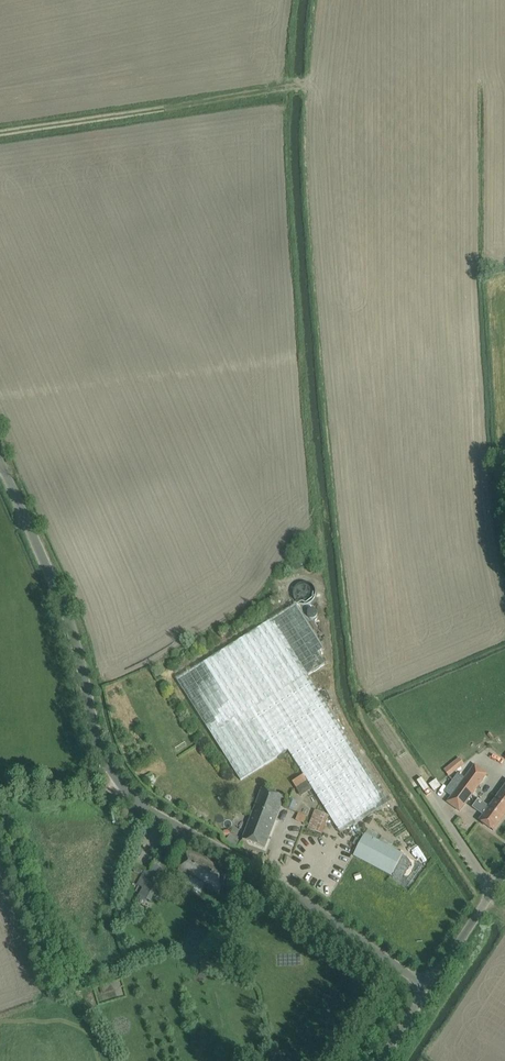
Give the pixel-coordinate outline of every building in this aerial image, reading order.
[(325,649),(296,604),(177,679),(240,780),(288,750),(303,774),(292,781),(295,787),(307,779),(341,833),(389,803),(308,675),(326,664),(319,653),(325,649)] [(449,777),(464,764),(459,758),(444,770),(448,776),(449,777)] [(460,784),(473,794),(488,774),(474,764),(460,784)] [(460,811),(473,794),(460,784),(447,802),(460,811)] [(504,814),(504,787),(490,807),(503,817),(504,814)] [(254,808),(243,839),(265,848),(277,817),(284,797),(262,788),(254,808)] [(294,811),(298,802),(291,799),(287,808),(294,811)] [(472,807),(484,815),(480,821),(493,831),(503,817),(490,807),(479,799),(472,807)] [(304,822),(307,815),(299,813),(296,820),(304,822)] [(403,854),(365,833),(354,855),(391,875),(403,854)] [(176,873),(218,894),(231,870),(189,849),(176,873)] [(170,865),(156,858),(139,895),(151,901),(162,878),(164,879),(170,865)]
